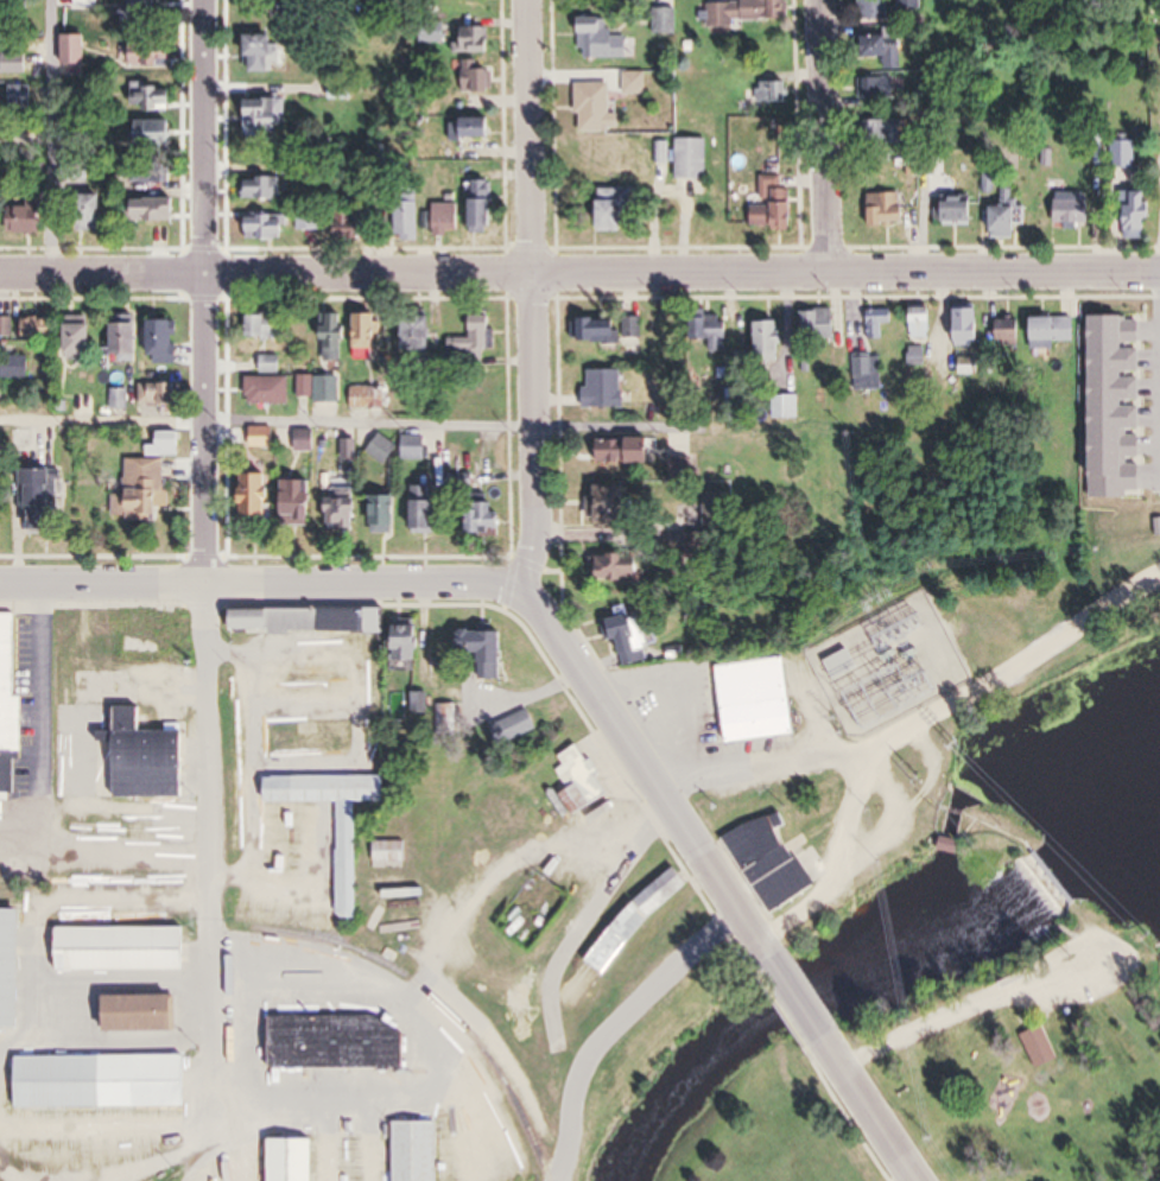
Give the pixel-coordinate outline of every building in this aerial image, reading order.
[(104,10),(104,0),(76,0),(76,10),(104,10)] [(161,22),(161,0),(134,0),(134,22),(161,22)] [(448,17),(494,17),(494,0),(448,0),(448,17)] [(735,21),(790,20),(790,0),(706,0),(707,27),(735,27),(735,21)] [(861,19),(889,19),(889,0),(861,0),(861,19)] [(582,59),(631,59),(631,35),(609,35),(609,18),(582,18),(582,59)] [(490,53),(490,29),(460,29),(460,42),(454,42),(454,53),(490,53)] [(903,30),(864,30),(864,70),(903,70),(903,30)] [(89,67),(89,37),(62,37),(62,67),(89,67)] [(249,73),(281,73),(281,37),(249,37),(249,73)] [(130,43),(130,68),(172,68),(172,43),(130,43)] [(30,55),(5,55),(5,75),(30,75),(30,55)] [(464,93),(494,93),(494,70),(478,70),(478,61),(464,61),(464,93)] [(648,74),(626,74),(626,94),(648,94),(648,74)] [(859,78),(859,99),(894,99),(894,78),(859,78)] [(790,103),(790,82),(760,82),(760,103),(790,103)] [(612,132),(612,84),(579,84),(579,132),(612,132)] [(133,113),(170,113),(170,86),(133,86),(133,113)] [(8,87),(8,109),(34,109),(34,87),(8,87)] [(248,100),(248,137),(290,137),(290,100),(248,100)] [(451,139),(497,139),(497,120),(451,120),(451,139)] [(904,145),(904,121),(870,121),(870,145),(904,145)] [(132,122),(132,148),(180,148),(180,122),(132,122)] [(709,139),(678,139),(678,179),(709,179),(709,139)] [(179,185),(179,169),(135,169),(135,185),(179,185)] [(784,176),(762,176),(762,206),(754,206),(754,230),(796,230),(796,188),(784,188),(784,176)] [(286,200),(286,178),(244,178),(244,200),(286,200)] [(496,181),(470,182),(470,183),(474,183),(475,230),(497,229),(496,181)] [(601,189),(601,231),(632,231),(632,189),(601,189)] [(873,194),(874,227),(907,226),(906,193),(873,194)] [(1124,193),(1124,239),(1151,239),(1151,193),(1124,193)] [(106,231),(105,196),(86,197),(87,232),(106,231)] [(941,199),(941,222),(978,222),(978,199),(941,199)] [(137,200),(137,223),(182,223),(182,200),(137,200)] [(1093,200),(1070,201),(1071,226),(1095,225),(1093,200)] [(421,242),(421,202),(398,202),(398,242),(421,242)] [(46,204),(14,204),(14,233),(46,233),(46,204)] [(462,237),(462,204),(435,204),(435,237),(462,237)] [(993,208),(993,238),(1022,238),(1022,208),(993,208)] [(365,210),(339,210),(339,240),(365,240),(365,210)] [(322,212),(300,212),(300,231),(322,231),(322,212)] [(292,216),(255,216),(255,240),(292,240),(292,216)] [(937,306),(915,306),(915,339),(937,339),(937,306)] [(955,307),(955,347),(983,347),(983,307),(955,307)] [(869,339),(885,339),(885,322),(896,322),(896,309),(869,309),(869,339)] [(803,337),(838,337),(838,310),(803,310),(803,337)] [(322,311),(322,360),(345,360),(345,311),(322,311)] [(373,351),(384,317),(363,311),(353,345),(373,351)] [(249,313),(249,339),(282,339),(282,313),(249,313)] [(707,345),(734,341),(730,314),(703,318),(707,345)] [(66,315),(66,355),(96,355),(96,315),(66,315)] [(438,348),(438,315),(409,315),(409,348),(438,348)] [(451,349),(497,349),(497,315),(475,315),(475,337),(451,337),(451,349)] [(13,316),(0,316),(0,334),(13,334),(13,316)] [(573,318),(573,341),(642,339),(641,316),(573,318)] [(55,337),(55,317),(24,317),(24,337),(55,337)] [(1059,340),(1077,340),(1077,317),(1037,317),(1037,350),(1059,350),(1059,340)] [(154,319),(154,362),(180,362),(179,319),(154,319)] [(117,353),(144,353),(144,320),(117,320),(117,353)] [(784,320),(757,320),(757,359),(784,359),(784,320)] [(927,366),(927,347),(911,347),(911,366),(927,366)] [(253,372),(284,371),(283,350),(253,350),(253,372)] [(883,389),(883,354),(856,354),(856,389),(883,389)] [(588,369),(588,408),(627,408),(627,369),(588,369)] [(318,402),(344,402),(344,375),(301,375),(301,397),(318,397),(318,402)] [(292,404),(292,376),(253,376),(253,404),(292,404)] [(180,382),(141,382),(141,404),(180,404),(180,382)] [(800,397),(776,397),(776,417),(800,417),(800,397)] [(277,448),(277,427),(253,427),(253,448),(277,448)] [(298,450),(319,450),(319,430),(298,430),(298,450)] [(367,453),(387,465),(399,445),(380,433),(367,453)] [(426,458),(426,436),(407,437),(408,459),(426,458)] [(658,464),(658,438),(599,438),(599,464),(658,464)] [(130,459),(129,516),(171,516),(171,459),(130,459)] [(64,468),(32,469),(32,531),(65,531),(64,468)] [(279,474),(249,474),(249,515),(279,515),(279,474)] [(289,520),(319,520),(319,480),(289,480),(289,520)] [(602,495),(591,495),(591,520),(636,520),(636,485),(602,485),(602,495)] [(333,529),(362,529),(362,497),(358,497),(358,486),(333,486),(333,529)] [(440,533),(440,486),(413,486),(413,533),(440,533)] [(400,495),(373,495),(373,532),(400,532),(400,495)] [(470,502),(470,536),(508,536),(508,502),(470,502)] [(646,554),(603,554),(603,581),(646,581),(646,554)] [(390,609),(236,608),(236,632),(390,633),(390,609)] [(19,752),(18,611),(0,611),(0,753),(19,752)] [(610,621),(620,657),(651,649),(641,612),(610,621)] [(429,625),(400,625),(400,659),(429,659),(429,625)] [(469,630),(468,678),(506,678),(507,631),(469,630)] [(834,678),(860,673),(856,651),(829,657),(834,678)] [(791,657),(721,665),(731,743),(800,734),(791,657)] [(375,758),(388,758),(388,668),(375,668),(375,758)] [(460,704),(432,704),(432,734),(460,734),(460,704)] [(190,797),(190,732),(145,732),(145,707),(119,707),(119,797),(190,797)] [(491,726),(500,747),(540,729),(531,708),(491,726)] [(275,717),(275,759),(354,759),(354,717),(275,717)] [(562,756),(567,765),(559,770),(569,785),(553,796),(569,821),(612,794),(580,744),(562,756)] [(342,802),(340,906),(240,904),(240,925),(348,927),(348,908),(360,909),(363,802),(388,803),(389,777),(270,775),(268,861),(305,861),(307,802),(342,802)] [(821,886),(774,811),(731,838),(778,913),(821,886)] [(376,841),(376,865),(408,865),(409,841),(376,841)] [(654,917),(695,884),(681,867),(620,916),(590,962),(610,976),(631,944),(643,934),(654,917)] [(0,910),(0,1027),(26,1027),(26,910),(0,910)] [(190,979),(190,927),(55,927),(55,979),(190,979)] [(182,995),(112,995),(112,1031),(182,1031),(182,995)] [(1016,1039),(1033,1073),(1052,1061),(1037,1027),(1016,1039)] [(395,1067),(395,1043),(362,1043),(362,1031),(277,1031),(277,1067),(395,1067)] [(191,1107),(191,1054),(18,1055),(18,1108),(191,1107)] [(441,1122),(398,1122),(398,1180),(441,1180),(441,1122)] [(273,1139),(273,1180),(319,1180),(319,1139),(273,1139)]
